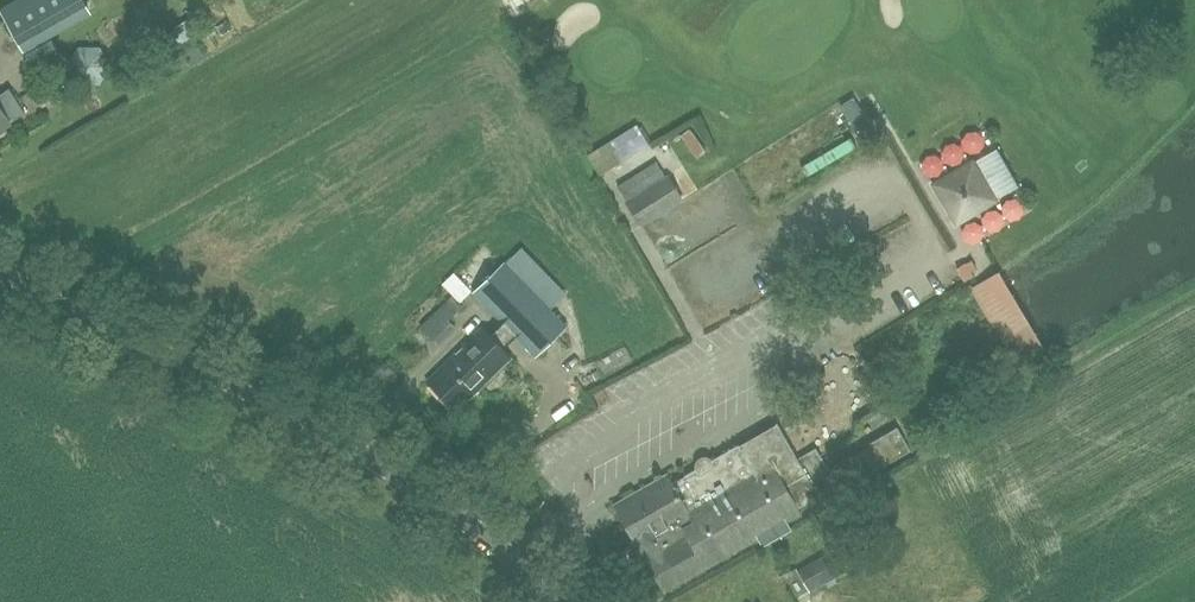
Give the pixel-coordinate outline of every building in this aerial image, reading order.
[(87,10),(82,0),(10,0),(0,6),(22,45),(87,10)] [(77,84),(99,84),(109,64),(99,45),(78,45),(68,65),(77,84)] [(13,127),(12,124),(26,115),(13,95),(0,103),(0,135),(13,127)] [(702,128),(691,135),(707,162),(718,156),(702,128)] [(1007,194),(1028,182),(1006,144),(985,156),(1007,194)] [(640,225),(683,200),(655,161),(613,188),(640,225)] [(957,222),(994,200),(972,162),(935,184),(957,222)] [(567,291),(521,247),(504,265),(503,264),(473,293),(535,355),(565,326),(549,310),(567,291)] [(973,281),(990,272),(982,258),(965,267),(973,281)] [(437,344),(454,327),(447,320),(462,305),(459,301),(470,291),(454,274),(443,285),(453,295),(421,326),(437,344)] [(457,412),(512,357),(482,327),(427,381),(457,412)] [(855,415),(837,420),(842,440),(861,436),(855,415)] [(797,459),(777,423),(776,423),(778,427),(741,448),(739,444),(711,460),(713,464),(699,472),(697,468),(684,475),(685,476),(672,483),(667,474),(614,505),(636,543),(627,549),(636,566),(646,560),(664,591),(757,538),(762,547),(791,530),(787,521),(801,513),(798,508),(837,486),(840,491),(910,451),(897,427),(868,444),(870,446),(828,470),(816,448),(797,459)] [(868,558),(856,538),(847,542),(846,541),(797,570),(809,590),(848,567),(858,562),(868,558)]
